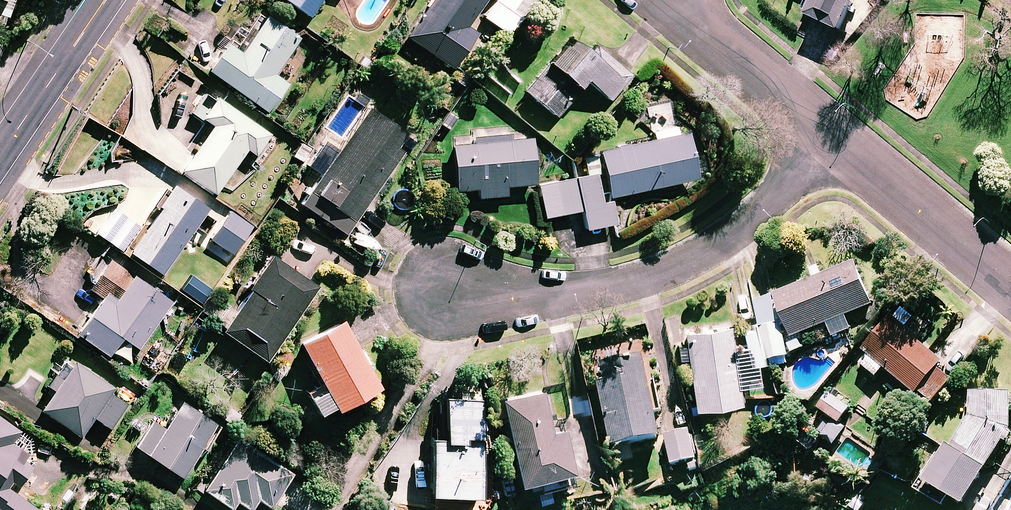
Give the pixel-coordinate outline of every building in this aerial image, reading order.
[(4,15),(9,0),(0,0),(0,13),(4,15)] [(310,16),(321,0),(288,0),(310,16)] [(409,36),(454,66),(477,31),(468,25),(485,0),(433,0),(409,36)] [(484,16),(508,35),(534,0),(496,0),(484,16)] [(802,15),(836,30),(849,0),(809,0),(802,15)] [(299,36),(265,13),(239,50),(227,41),(209,68),(269,110),(288,82),(274,72),(299,36)] [(606,54),(575,29),(525,90),(557,116),(587,79),(610,98),(632,71),(609,51),(606,54)] [(270,133),(216,96),(202,116),(213,124),(182,169),(217,192),(248,147),(257,153),(270,133)] [(681,129),(675,100),(648,106),(654,138),(584,153),(588,174),(539,185),(546,216),(582,208),(587,228),(616,222),(611,195),(699,177),(688,127),(681,129)] [(406,132),(366,105),(340,144),(327,136),(308,164),(322,173),(302,203),(347,233),(402,150),(396,147),(406,132)] [(509,137),(509,131),(474,133),(475,142),(453,143),(456,189),(478,187),(479,196),(506,194),(506,184),(535,182),(532,136),(509,137)] [(211,202),(179,180),(142,233),(130,249),(133,251),(163,272),(211,202)] [(252,225),(230,210),(211,238),(233,253),(252,225)] [(315,282),(270,253),(221,327),(265,356),(315,282)] [(173,299),(112,256),(91,286),(102,294),(76,330),(109,354),(122,335),(138,347),(173,299)] [(813,277),(772,293),(789,337),(826,322),(830,335),(850,327),(845,313),(870,303),(854,261),(821,274),(818,265),(810,268),(813,277)] [(951,376),(937,364),(940,360),(889,315),(862,347),(871,355),(862,365),(876,377),(885,367),(912,391),(917,386),(931,398),(951,376)] [(377,381),(340,316),(299,338),(325,385),(309,394),(320,413),(377,381)] [(779,321),(740,328),(746,363),(785,356),(779,321)] [(738,398),(729,324),(685,329),(693,403),(738,398)] [(646,389),(639,356),(596,365),(614,446),(655,437),(649,413),(658,411),(653,388),(646,389)] [(47,384),(54,389),(49,396),(42,408),(81,435),(95,416),(110,426),(130,397),(75,359),(72,364),(64,359),(47,384)] [(555,423),(547,387),(506,396),(526,486),(578,475),(566,420),(555,423)] [(848,404),(827,390),(815,407),(836,422),(848,404)] [(1010,392),(967,390),(966,419),(949,444),(944,441),(914,487),(940,504),(948,493),(960,502),(1001,442),(1008,431),(1010,392)] [(478,491),(482,398),(447,397),(445,436),(432,435),(430,489),(478,491)] [(215,422),(183,400),(166,427),(154,418),(137,443),(181,473),(215,422)] [(0,414),(0,474),(2,472),(20,483),(37,456),(13,441),(21,428),(0,414)] [(692,459),(686,430),(662,436),(668,465),(692,459)] [(239,437),(205,488),(238,509),(259,509),(263,504),(266,507),(290,471),(239,437)] [(1,481),(0,482),(0,509),(33,509),(36,506),(1,481)]
